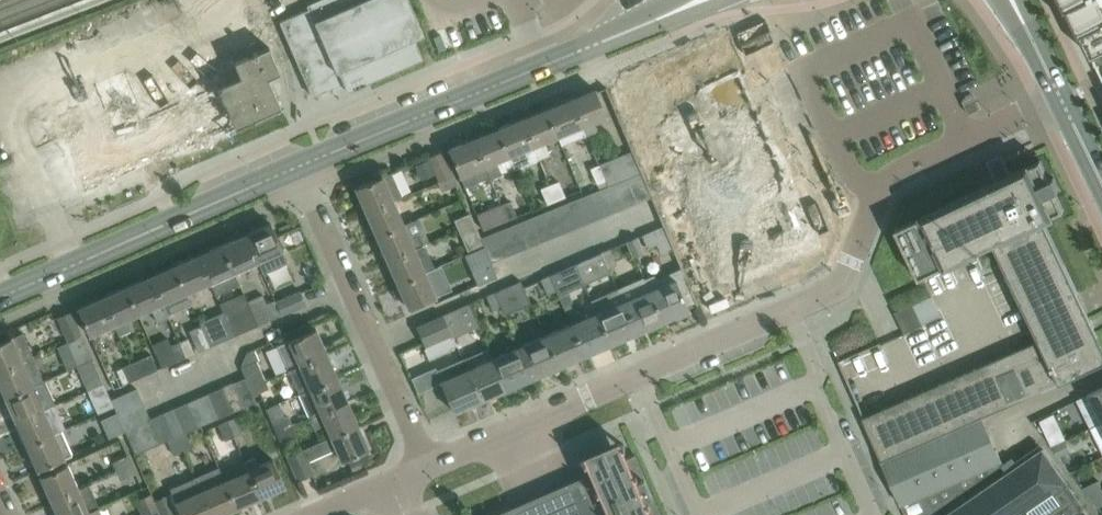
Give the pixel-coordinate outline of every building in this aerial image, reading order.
[(279,22),(312,96),(343,82),(347,80),(349,85),(353,83),(353,85),(364,80),(363,79),(418,55),(411,39),(423,33),(409,0),(317,0),(306,5),(308,9),(279,22)] [(1067,4),(1071,13),(1075,20),(1079,29),(1082,35),(1085,41),(1092,55),(1093,55),(1097,53),(1101,50),(1101,0),(1065,0),(1067,4)] [(63,107),(46,115),(55,136),(62,133),(68,146),(68,147),(89,196),(103,189),(102,187),(102,188),(100,184),(113,179),(115,184),(117,184),(114,178),(127,173),(128,176),(129,178),(155,167),(154,165),(152,161),(164,156),(167,162),(168,161),(166,155),(178,150),(180,154),(179,154),(180,156),(206,145),(205,143),(204,139),(216,134),(218,140),(220,139),(217,133),(230,128),(231,132),(232,134),(258,123),(257,121),(255,117),(267,112),(270,118),(272,117),(269,111),(281,106),(283,110),(284,112),(298,106),(277,57),(84,140),(78,127),(79,126),(69,105),(66,106),(67,107),(63,108),(63,107)] [(594,88),(570,98),(586,135),(597,130),(593,120),(606,115),(594,88)] [(968,97),(962,100),(968,113),(979,108),(973,95),(968,97)] [(586,135),(570,98),(545,108),(557,135),(558,135),(562,145),(586,135)] [(557,135),(545,108),(521,118),(538,159),(550,154),(544,140),(557,135)] [(538,159),(521,118),(497,128),(508,155),(509,155),(514,168),(538,159)] [(508,155),(497,128),(473,138),(484,165),(490,179),(501,174),(496,160),(508,155)] [(484,165),(473,138),(448,148),(459,175),(484,165)] [(429,156),(438,180),(452,175),(442,151),(429,156)] [(630,151),(599,164),(605,179),(614,175),(617,181),(627,177),(639,172),(630,151)] [(428,159),(416,165),(421,177),(434,172),(428,159)] [(919,277),(993,242),(1039,339),(863,417),(882,460),(982,416),(1060,382),(1101,362),(1101,342),(1043,218),(1064,209),(1055,190),(1059,188),(1053,176),(1049,178),(1040,159),(1009,174),(1005,166),(995,171),(998,179),(895,228),(919,277)] [(558,181),(549,185),(556,199),(580,189),(574,174),(570,164),(559,169),(564,181),(559,183),(558,181)] [(605,179),(599,164),(590,168),(597,183),(605,179)] [(355,187),(366,211),(392,200),(401,197),(390,172),(355,187)] [(649,197),(639,172),(627,177),(638,202),(649,197)] [(456,184),(452,175),(438,180),(437,181),(441,190),(456,184)] [(627,177),(617,181),(615,182),(625,207),(638,202),(627,177)] [(625,207),(615,182),(603,187),(613,212),(625,207)] [(556,199),(549,185),(541,188),(547,203),(556,199)] [(613,212),(603,187),(591,192),(601,217),(613,212)] [(601,217),(591,192),(579,197),(589,222),(601,217)] [(589,222),(579,197),(566,202),(576,227),(589,222)] [(403,224),(392,200),(366,211),(376,235),(403,224)] [(509,201),(501,205),(507,219),(516,216),(509,201)] [(576,227),(566,202),(554,207),(564,232),(576,227)] [(507,219),(501,205),(493,208),(499,223),(507,219)] [(564,232),(554,207),(542,212),(552,237),(564,232)] [(552,237),(542,212),(528,217),(539,242),(552,237)] [(454,220),(457,228),(474,222),(470,213),(454,220)] [(539,242),(528,217),(517,222),(527,247),(539,242)] [(480,237),(474,222),(457,228),(468,253),(484,246),(480,237)] [(527,247),(517,222),(505,227),(515,252),(527,247)] [(270,223),(247,233),(258,260),(264,272),(275,267),(288,261),(282,249),(270,223)] [(387,259),(423,243),(419,234),(409,239),(403,224),(376,235),(387,259)] [(515,252),(505,227),(493,232),(503,257),(515,252)] [(503,257),(493,232),(480,237),(484,246),(490,262),(503,257)] [(258,260),(247,233),(223,243),(235,271),(258,260)] [(627,240),(634,255),(643,251),(636,236),(627,240)] [(235,271),(223,243),(198,254),(210,281),(211,281),(217,294),(240,284),(234,271),(235,271)] [(434,268),(423,243),(387,259),(397,283),(424,272),(434,268)] [(468,253),(464,254),(477,284),(496,276),(490,262),(484,246),(468,253)] [(610,248),(602,252),(608,266),(616,263),(610,248)] [(608,266),(602,252),(575,263),(585,284),(610,273),(608,266)] [(210,281),(198,254),(174,265),(186,292),(210,281)] [(568,291),(585,284),(575,263),(550,275),(564,306),(573,302),(568,291)] [(186,292),(174,265),(150,275),(167,313),(191,303),(186,292)] [(261,293),(271,289),(265,272),(255,276),(261,293)] [(435,296),(424,272),(397,283),(408,308),(435,296)] [(653,274),(644,278),(662,320),(675,315),(676,318),(689,312),(688,309),(687,307),(675,278),(672,272),(656,279),(653,274)] [(167,313),(150,275),(127,286),(139,314),(152,307),(158,321),(169,317),(167,314),(167,313)] [(556,289),(564,307),(564,306),(550,275),(541,278),(548,293),(556,289)] [(643,276),(617,288),(623,300),(637,332),(662,320),(644,278),(643,276)] [(531,303),(523,285),(520,280),(495,291),(501,305),(502,305),(506,314),(531,303)] [(139,314),(127,286),(103,296),(115,324),(120,335),(131,330),(126,319),(139,314)] [(617,288),(591,299),(597,312),(611,343),(637,332),(623,300),(617,288)] [(300,290),(276,301),(282,314),(306,303),(300,290)] [(501,305),(495,291),(487,294),(493,309),(501,305)] [(282,314),(276,301),(275,300),(267,303),(263,294),(248,301),(259,325),(281,315),(281,314),(282,314)] [(115,324),(103,296),(77,307),(90,335),(115,324)] [(259,325),(248,301),(224,312),(234,336),(259,325)] [(469,303),(443,314),(457,345),(454,337),(479,326),(469,303)] [(67,341),(67,342),(82,335),(71,310),(57,316),(68,341),(67,341)] [(234,336),(224,312),(200,322),(211,346),(234,336)] [(611,343),(597,312),(571,323),(585,354),(611,343)] [(457,345),(443,314),(417,325),(431,356),(457,345)] [(211,346),(200,322),(201,325),(189,331),(199,351),(211,346)] [(585,354),(571,323),(545,334),(559,365),(585,354)] [(278,344),(289,370),(326,353),(315,328),(278,344)] [(22,362),(33,357),(22,332),(0,341),(0,372),(22,362)] [(559,365),(545,334),(519,345),(533,377),(559,365)] [(92,359),(82,335),(67,342),(78,366),(92,359)] [(187,357),(180,342),(171,346),(168,338),(152,344),(163,368),(187,357)] [(188,338),(180,342),(187,357),(194,354),(188,338)] [(507,388),(533,377),(519,345),(494,356),(507,388)] [(507,388),(494,356),(493,357),(488,347),(463,358),(481,399),(507,388)] [(337,377),(326,353),(289,370),(299,393),(337,377)] [(152,354),(132,363),(138,378),(158,369),(152,354)] [(481,399),(463,358),(435,370),(454,411),(481,399)] [(103,383),(92,359),(78,366),(88,389),(103,383)] [(246,377),(251,387),(266,380),(258,360),(243,367),(247,377),(246,377)] [(22,362),(0,372),(0,385),(5,397),(32,385),(22,362)] [(138,378),(132,363),(123,367),(130,382),(138,378)] [(246,377),(234,382),(245,406),(257,401),(254,395),(251,387),(246,377)] [(347,400),(337,377),(299,393),(309,417),(347,400)] [(44,380),(32,385),(5,397),(16,421),(55,404),(44,380)] [(270,388),(266,380),(251,387),(254,395),(270,388)] [(245,406),(234,382),(222,387),(233,412),(245,406)] [(114,407),(103,383),(88,389),(99,413),(114,407)] [(233,412),(222,387),(209,393),(220,417),(233,412)] [(1078,398),(1091,426),(1101,421),(1101,387),(1092,392),(1078,398)] [(112,399),(115,406),(117,411),(142,400),(137,388),(112,399)] [(220,417),(209,393),(198,398),(208,422),(220,417)] [(208,422),(198,398),(185,403),(196,428),(208,422)] [(159,443),(149,419),(150,419),(142,400),(117,411),(118,412),(126,430),(136,454),(159,443)] [(358,424),(347,400),(309,417),(314,429),(325,424),(331,436),(358,424)] [(196,428),(185,403),(174,408),(185,433),(186,432),(196,428)] [(65,428),(55,404),(16,421),(27,445),(58,431),(65,428)] [(185,433),(174,408),(162,414),(173,438),(177,436),(185,433)] [(101,420),(109,438),(126,430),(118,412),(101,420)] [(173,438),(162,414),(150,419),(149,419),(159,443),(168,439),(173,438)] [(273,424),(277,432),(293,425),(289,416),(273,424)] [(882,460),(906,514),(928,514),(1003,463),(982,416),(882,460)] [(236,418),(228,421),(234,435),(242,431),(236,418)] [(234,435),(228,421),(219,425),(225,439),(234,435)] [(368,449),(358,424),(331,436),(319,442),(287,455),(298,480),(313,473),(307,460),(336,447),(342,461),(368,449)] [(297,433),(293,425),(277,432),(281,440),(297,433)] [(1063,428),(1048,435),(1052,443),(1066,436),(1063,428)] [(69,455),(58,431),(27,445),(37,469),(69,455)] [(186,432),(185,433),(177,436),(184,450),(192,446),(186,432)] [(184,450),(177,436),(173,438),(168,439),(175,454),(184,450)] [(634,453),(625,457),(617,439),(580,455),(588,472),(577,477),(579,481),(563,488),(562,486),(560,486),(561,488),(546,495),(545,493),(543,494),(544,496),(529,503),(528,501),(526,502),(527,503),(512,510),(510,506),(510,507),(491,514),(661,514),(634,453)] [(1052,445),(1053,447),(1058,457),(1072,450),(1066,439),(1052,445)] [(947,514),(1020,514),(1043,499),(1054,514),(1070,514),(1054,491),(1067,483),(1043,448),(1043,449),(1039,444),(1016,460),(1019,465),(947,514)] [(112,462),(116,471),(131,464),(127,455),(112,462)] [(254,456),(245,460),(249,470),(261,496),(284,485),(273,459),(258,466),(254,456)] [(40,475),(51,500),(88,483),(88,482),(78,487),(67,463),(40,475)] [(135,472),(131,464),(116,471),(120,479),(135,472)] [(261,496),(249,470),(226,480),(237,506),(261,496)] [(1096,478),(1082,485),(1089,495),(1101,489),(1096,478)] [(226,480),(202,490),(213,514),(217,514),(237,506),(226,480)] [(88,483),(51,500),(58,514),(80,514),(99,507),(88,483)] [(1101,489),(1089,495),(1097,505),(1101,502),(1101,490),(1101,489)] [(202,490),(176,502),(182,514),(213,514),(202,490)] [(155,500),(152,493),(136,500),(142,514),(144,514),(145,514),(159,508),(155,500)] [(176,502),(171,504),(167,494),(155,500),(159,508),(162,514),(182,514),(176,502)] [(99,507),(80,514),(102,514),(99,507)]
